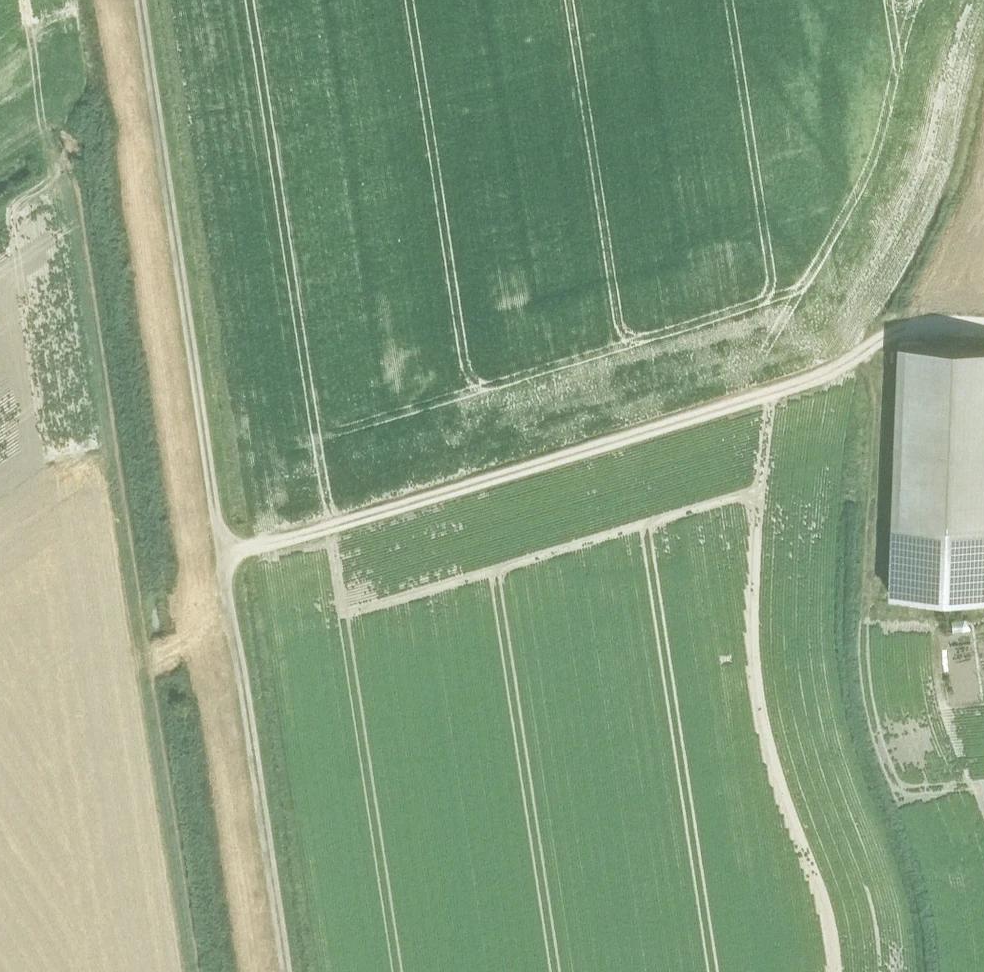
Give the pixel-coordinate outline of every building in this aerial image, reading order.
[(889,592),(983,595),(983,349),(898,346),(889,592)]
